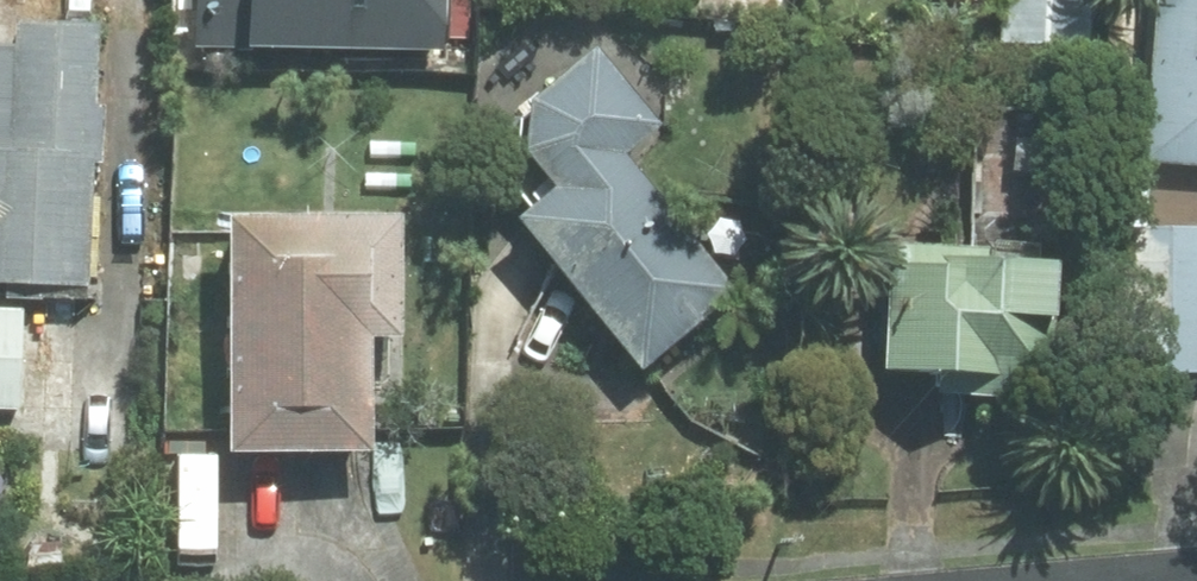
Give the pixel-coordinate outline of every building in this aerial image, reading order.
[(188,46),(416,49),(416,0),(189,0),(188,46)] [(988,43),(1075,46),(1076,0),(989,0),(988,43)] [(1124,161),(1196,165),(1196,0),(1134,0),(1124,161)] [(71,289),(74,25),(0,23),(0,288),(71,289)] [(526,188),(487,222),(621,375),(716,292),(594,154),(629,124),(563,49),(503,102),(497,155),(526,188)] [(369,217),(195,219),(199,454),(341,452),(340,337),(371,337),(369,217)] [(1100,232),(1101,370),(1196,369),(1196,231),(1100,232)] [(1019,371),(1022,264),(864,258),(860,365),(1019,371)] [(11,412),(12,310),(0,310),(0,412),(11,412)]
